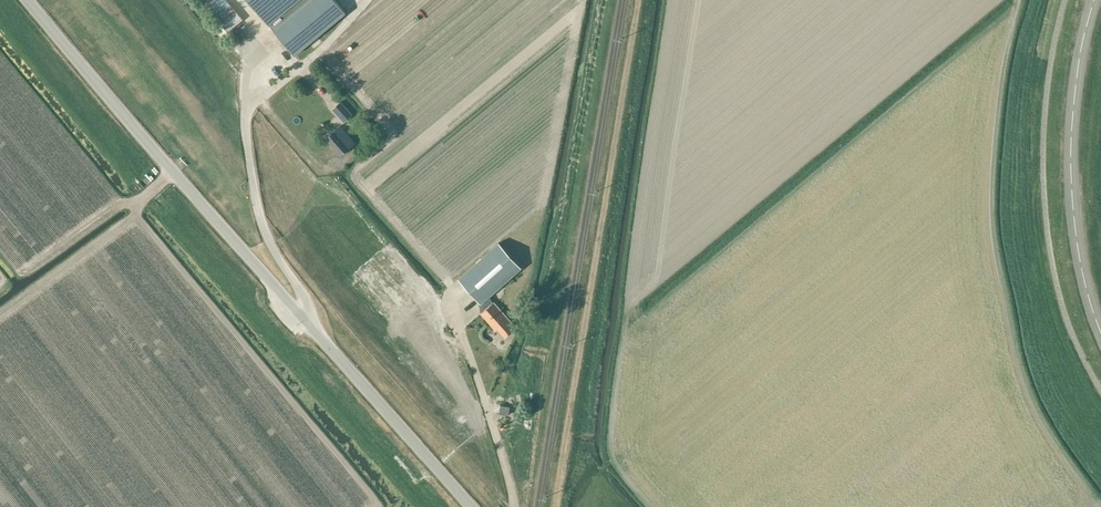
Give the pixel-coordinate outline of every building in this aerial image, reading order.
[(242,19),(226,0),(200,0),(228,32),(242,19)] [(272,29),(307,0),(248,0),(272,29)] [(272,29),(295,56),(346,13),(335,0),(307,0),(272,29)] [(241,67),(236,58),(225,63),(230,73),(241,67)] [(341,101),(332,109),(339,116),(344,122),(352,115),(341,101)] [(355,142),(340,125),(325,138),(341,156),(355,142)] [(460,279),(481,304),(489,297),(523,269),(501,243),(460,279)] [(489,297),(481,304),(480,305),(483,308),(483,307),(486,310),(482,314),(496,330),(498,329),(505,338),(516,328),(494,303),(491,300),(492,300),(489,297)] [(510,407),(501,405),(499,413),(509,415),(510,407)]
